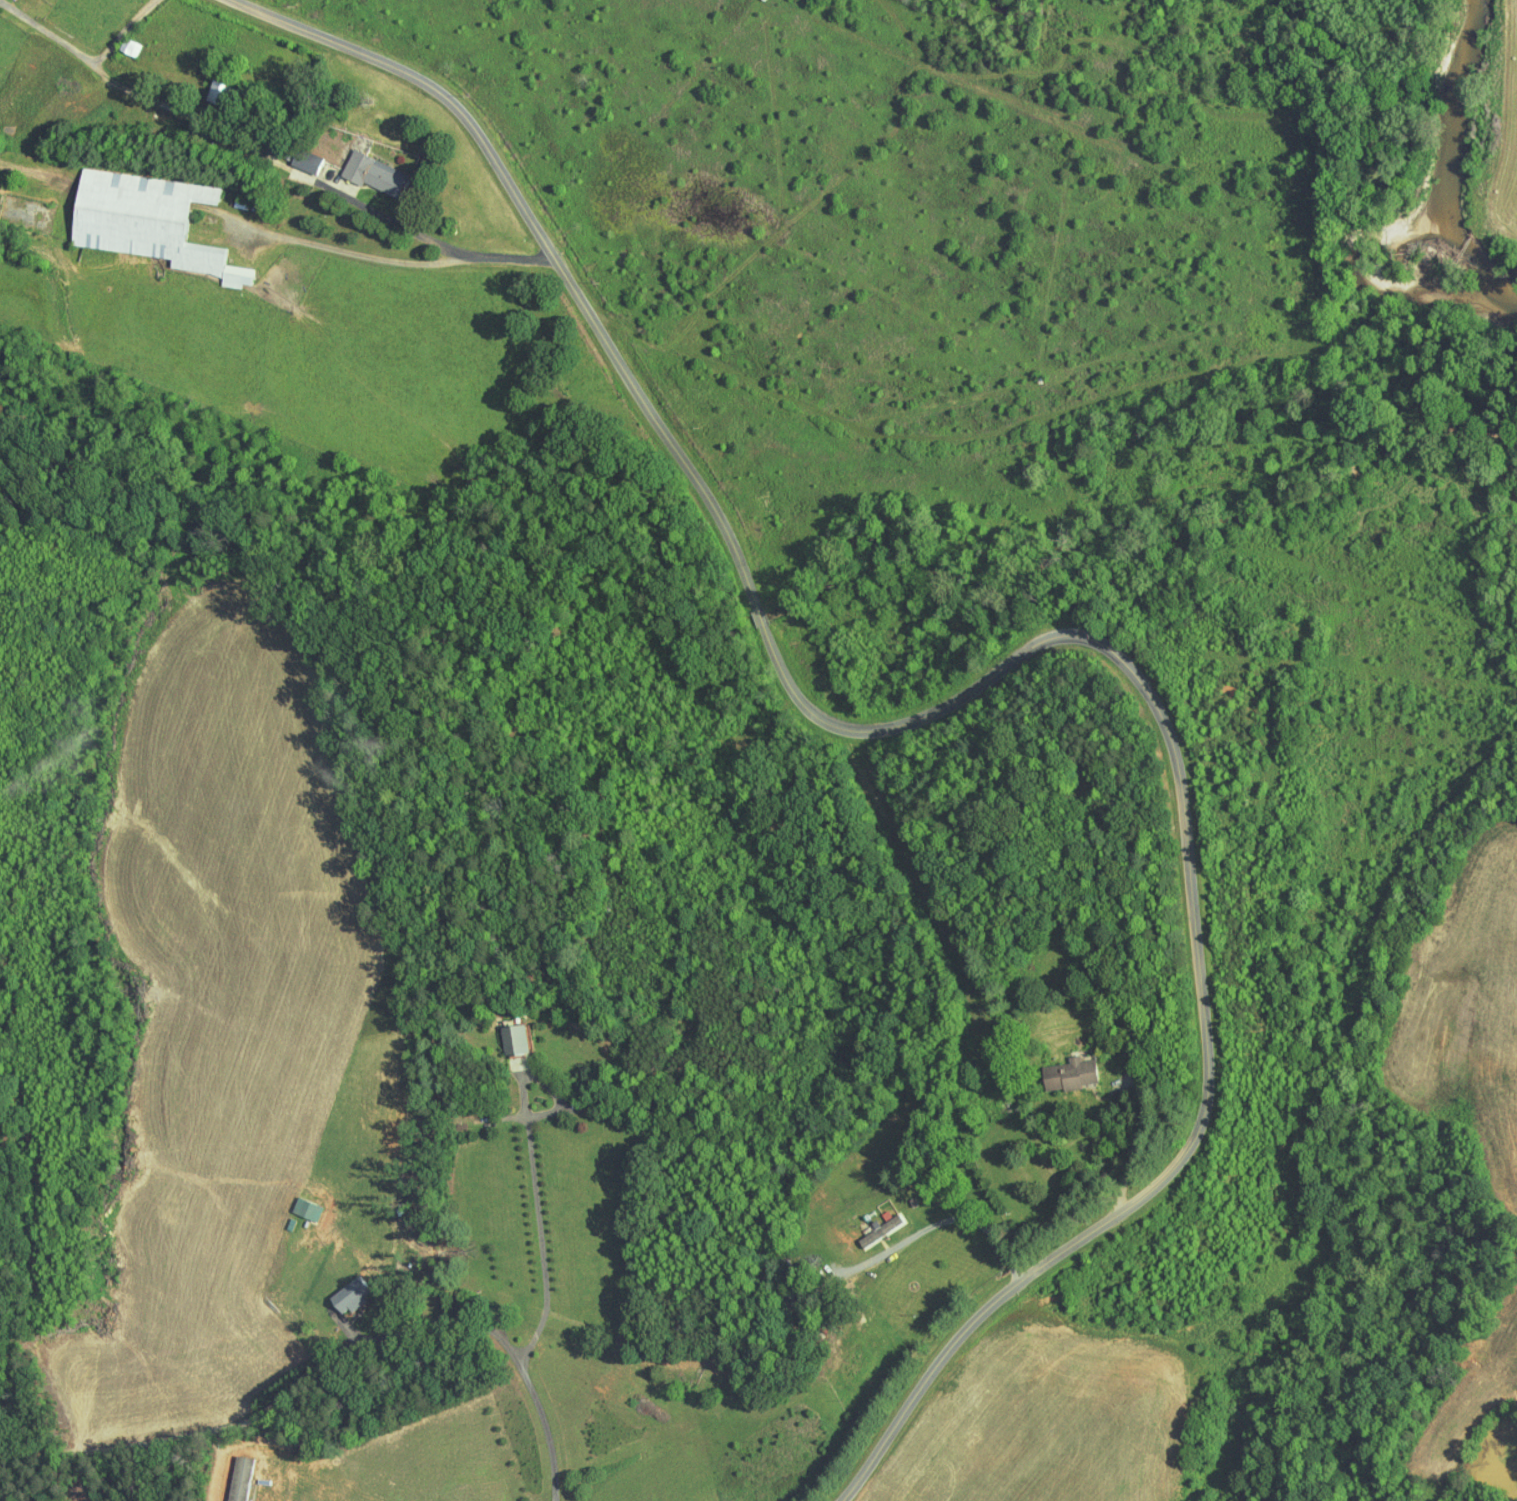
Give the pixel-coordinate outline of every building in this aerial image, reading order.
[(113,45),(129,52),(136,37),(120,30),(113,45)] [(8,133),(0,131),(0,149),(4,150),(8,133)] [(336,171),(357,180),(358,177),(393,193),(404,169),(348,144),(336,171)] [(64,240),(162,252),(160,263),(213,269),(212,281),(233,283),(234,278),(244,279),(247,262),(217,259),(219,242),(202,240),(202,241),(178,238),(183,196),(210,199),(212,179),(73,163),(64,240)] [(521,1046),(519,1018),(494,1020),(496,1048),(521,1046)] [(1089,1050),(1036,1059),(1041,1084),(1056,1081),(1056,1083),(1093,1077),(1089,1050)] [(283,1205),(307,1215),(314,1200),(289,1189),(283,1205)] [(897,1215),(891,1207),(873,1219),(849,1234),(854,1243),(897,1215)] [(322,1290),(335,1309),(367,1288),(354,1268),(322,1290)] [(228,1448),(219,1497),(237,1500),(247,1452),(228,1448)]
